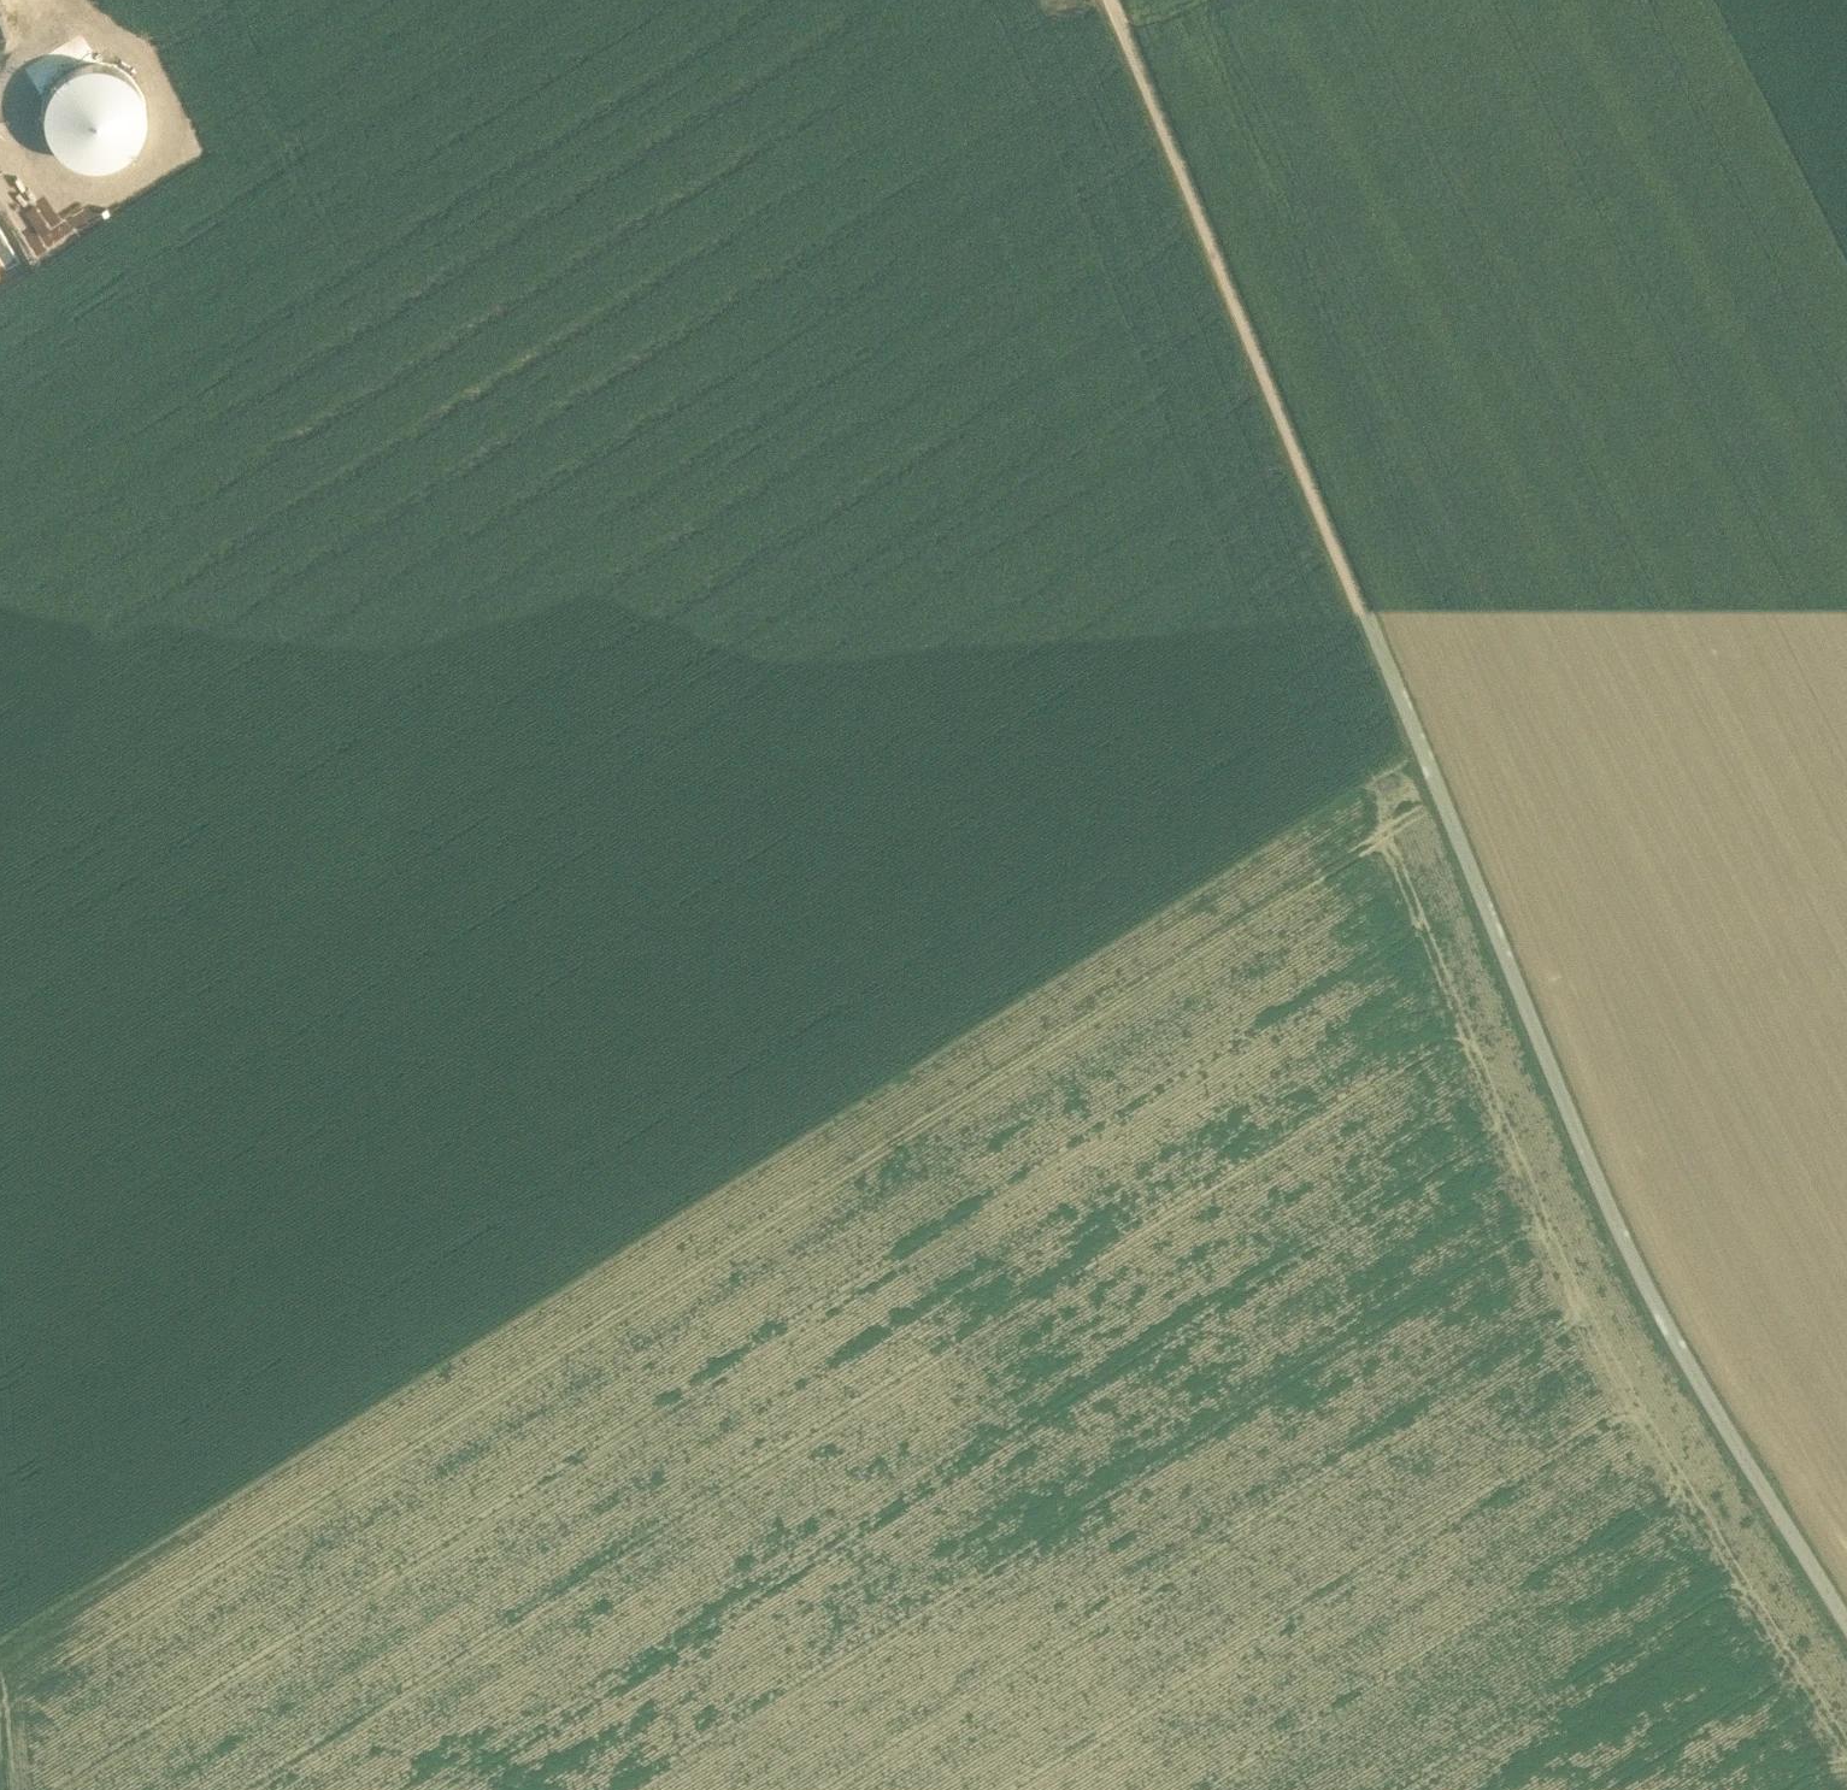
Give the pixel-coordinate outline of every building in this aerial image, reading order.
[(17,62),(0,32),(0,71),(17,62)]
